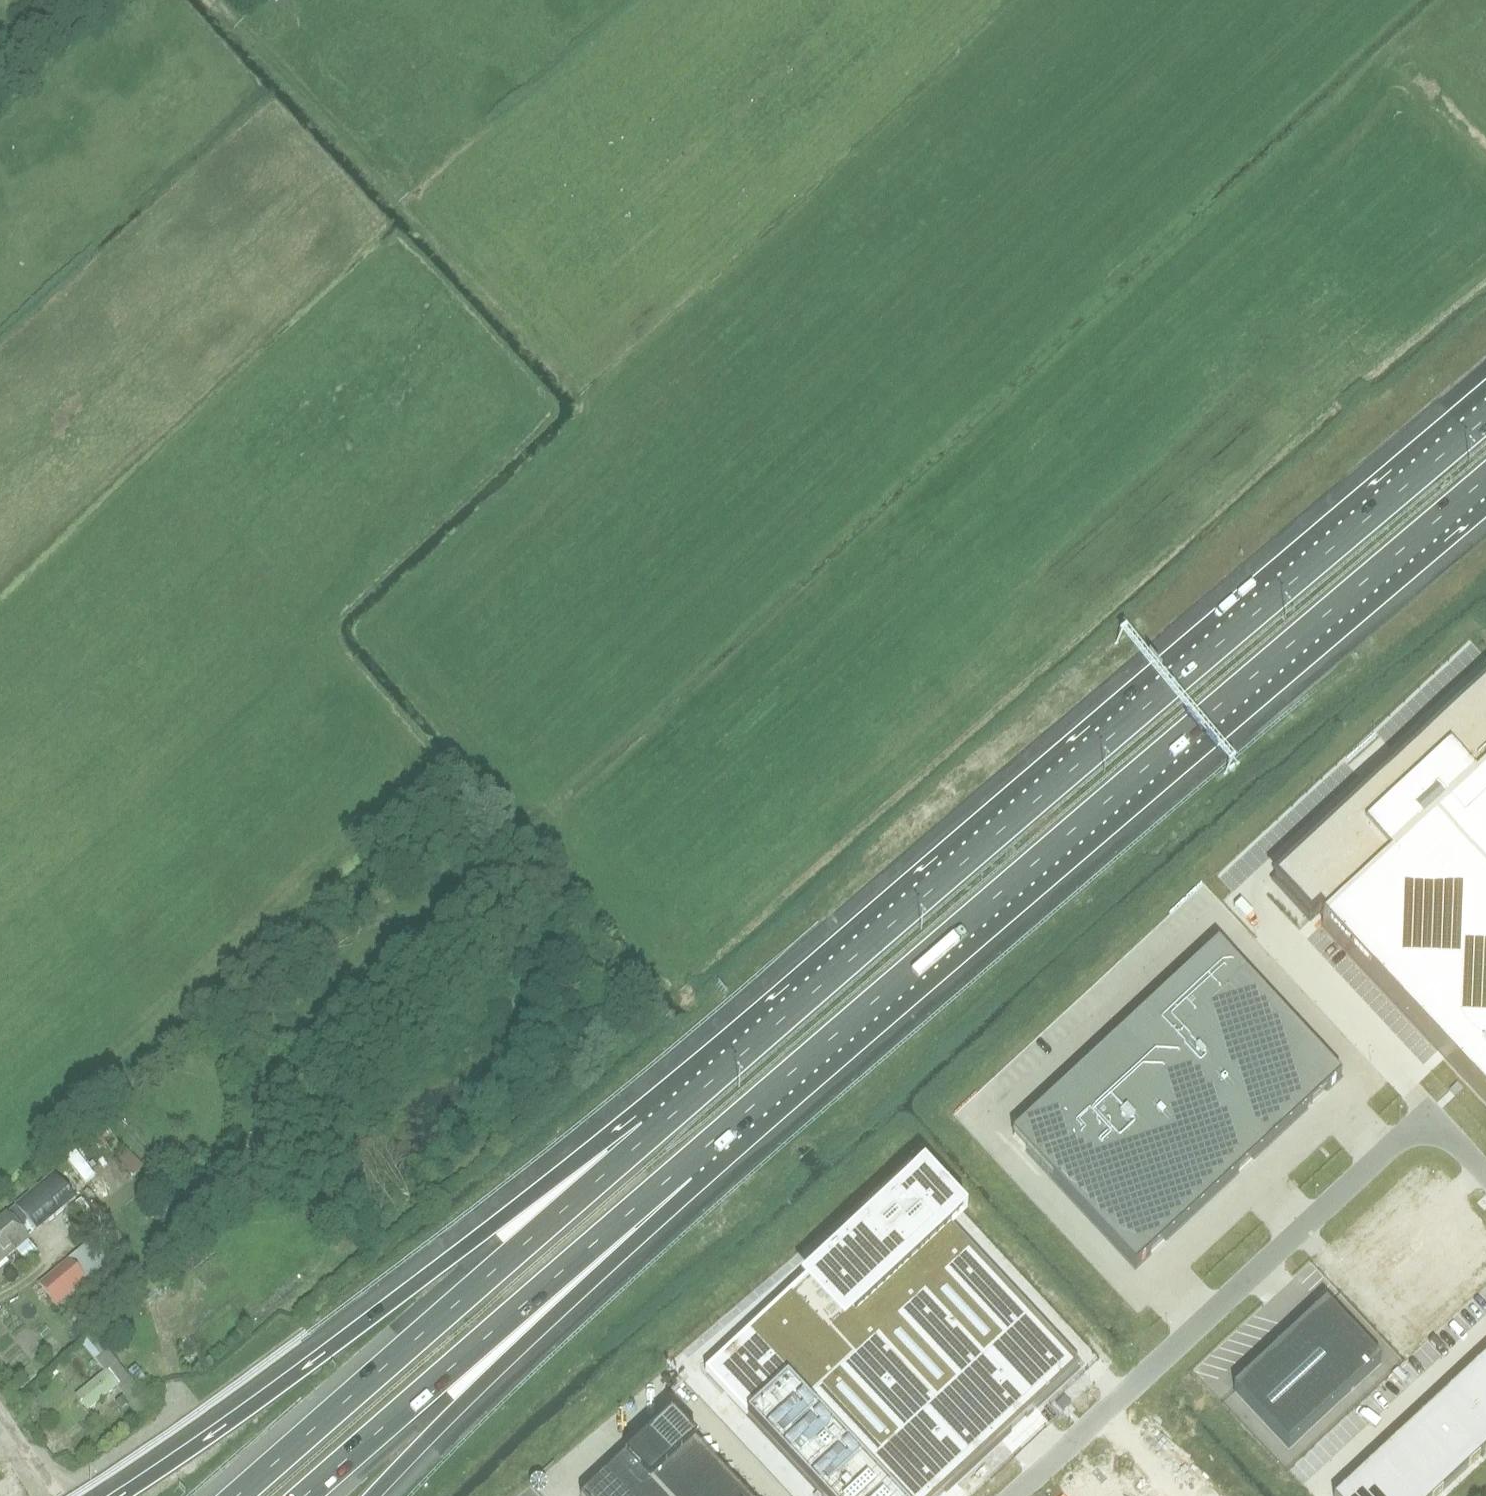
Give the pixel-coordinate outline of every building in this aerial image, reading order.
[(1301,894),(1326,921),(1321,926),(1454,1069),(1485,1103),(1485,722),(1464,742),(1418,785),(1409,775),(1384,798),(1393,808),(1347,851),(1301,894)] [(1341,1075),(1218,942),(1145,1011),(1206,1077),(1268,1143),(1341,1075)] [(1206,1077),(1145,1011),(1012,1134),(1135,1266),(1238,1171),(1268,1143),(1206,1077)] [(144,1166),(126,1148),(117,1158),(134,1176),(144,1166)] [(66,1158),(85,1183),(95,1175),(76,1150),(66,1158)] [(8,1214),(6,1212),(0,1217),(0,1263),(29,1239),(21,1230),(30,1223),(37,1231),(75,1198),(54,1173),(16,1206),(17,1207),(8,1214)] [(707,1373),(821,1495),(942,1495),(1080,1368),(952,1230),(910,1184),(707,1373)] [(68,1258),(38,1284),(57,1306),(87,1281),(68,1258)] [(1325,1303),(1233,1389),(1288,1448),(1381,1362),(1325,1303)] [(90,1332),(79,1341),(104,1370),(75,1395),(89,1410),(116,1387),(141,1414),(153,1403),(90,1332)] [(1485,1450),(1485,1358),(1436,1404),(1482,1454),(1485,1450)] [(1426,1495),(1437,1495),(1482,1454),(1436,1404),(1385,1452),(1426,1495)] [(696,1440),(698,1439),(673,1412),(639,1444),(638,1442),(581,1495),(583,1495),(748,1495),(696,1440)] [(1337,1495),(1426,1495),(1385,1452),(1337,1495)]
